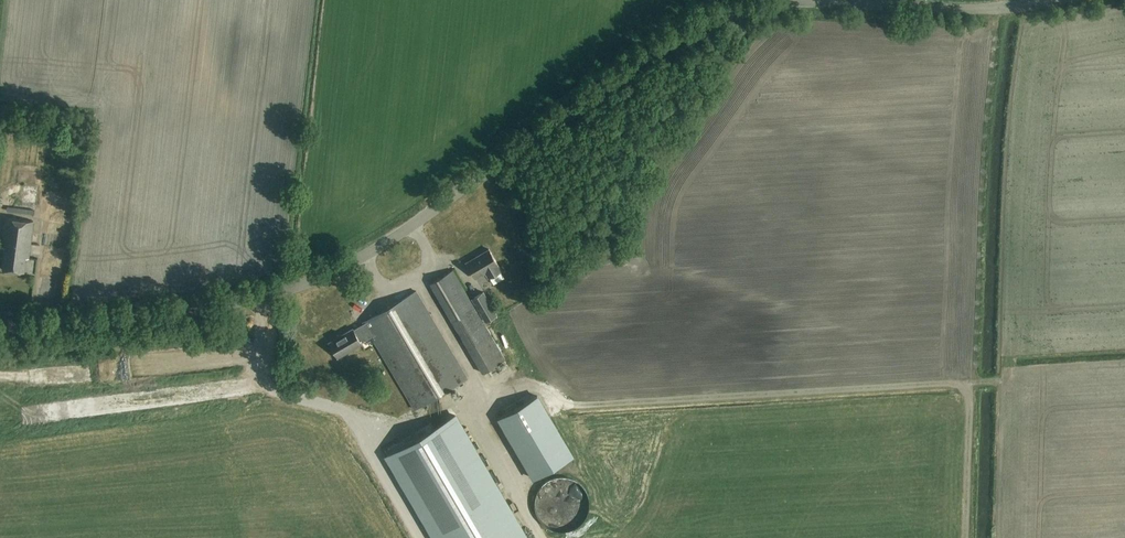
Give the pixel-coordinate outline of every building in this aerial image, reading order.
[(41,188),(29,188),(29,202),(41,202),(41,188)] [(20,219),(21,216),(11,215),(11,218),(4,217),(1,246),(4,247),(1,269),(25,272),(26,257),(30,257),(33,230),(36,231),(36,226),(33,225),(34,221),(20,219)] [(489,248),(466,262),(476,279),(487,273),(490,277),(502,270),(489,248)] [(541,266),(551,257),(546,252),(536,261),(541,266)] [(453,270),(430,284),(482,373),(506,359),(453,270)] [(485,321),(497,314),(483,291),(472,298),(485,321)] [(468,378),(417,292),(364,323),(364,325),(354,331),(353,329),(330,343),(339,359),(363,344),(363,343),(372,337),(415,410),(468,378)] [(261,299),(262,313),(272,312),(272,298),(261,299)] [(537,398),(499,420),(534,480),(572,458),(537,398)] [(45,409),(30,410),(31,420),(47,418),(45,409)] [(455,415),(426,432),(386,456),(434,537),(527,537),(455,415)]
